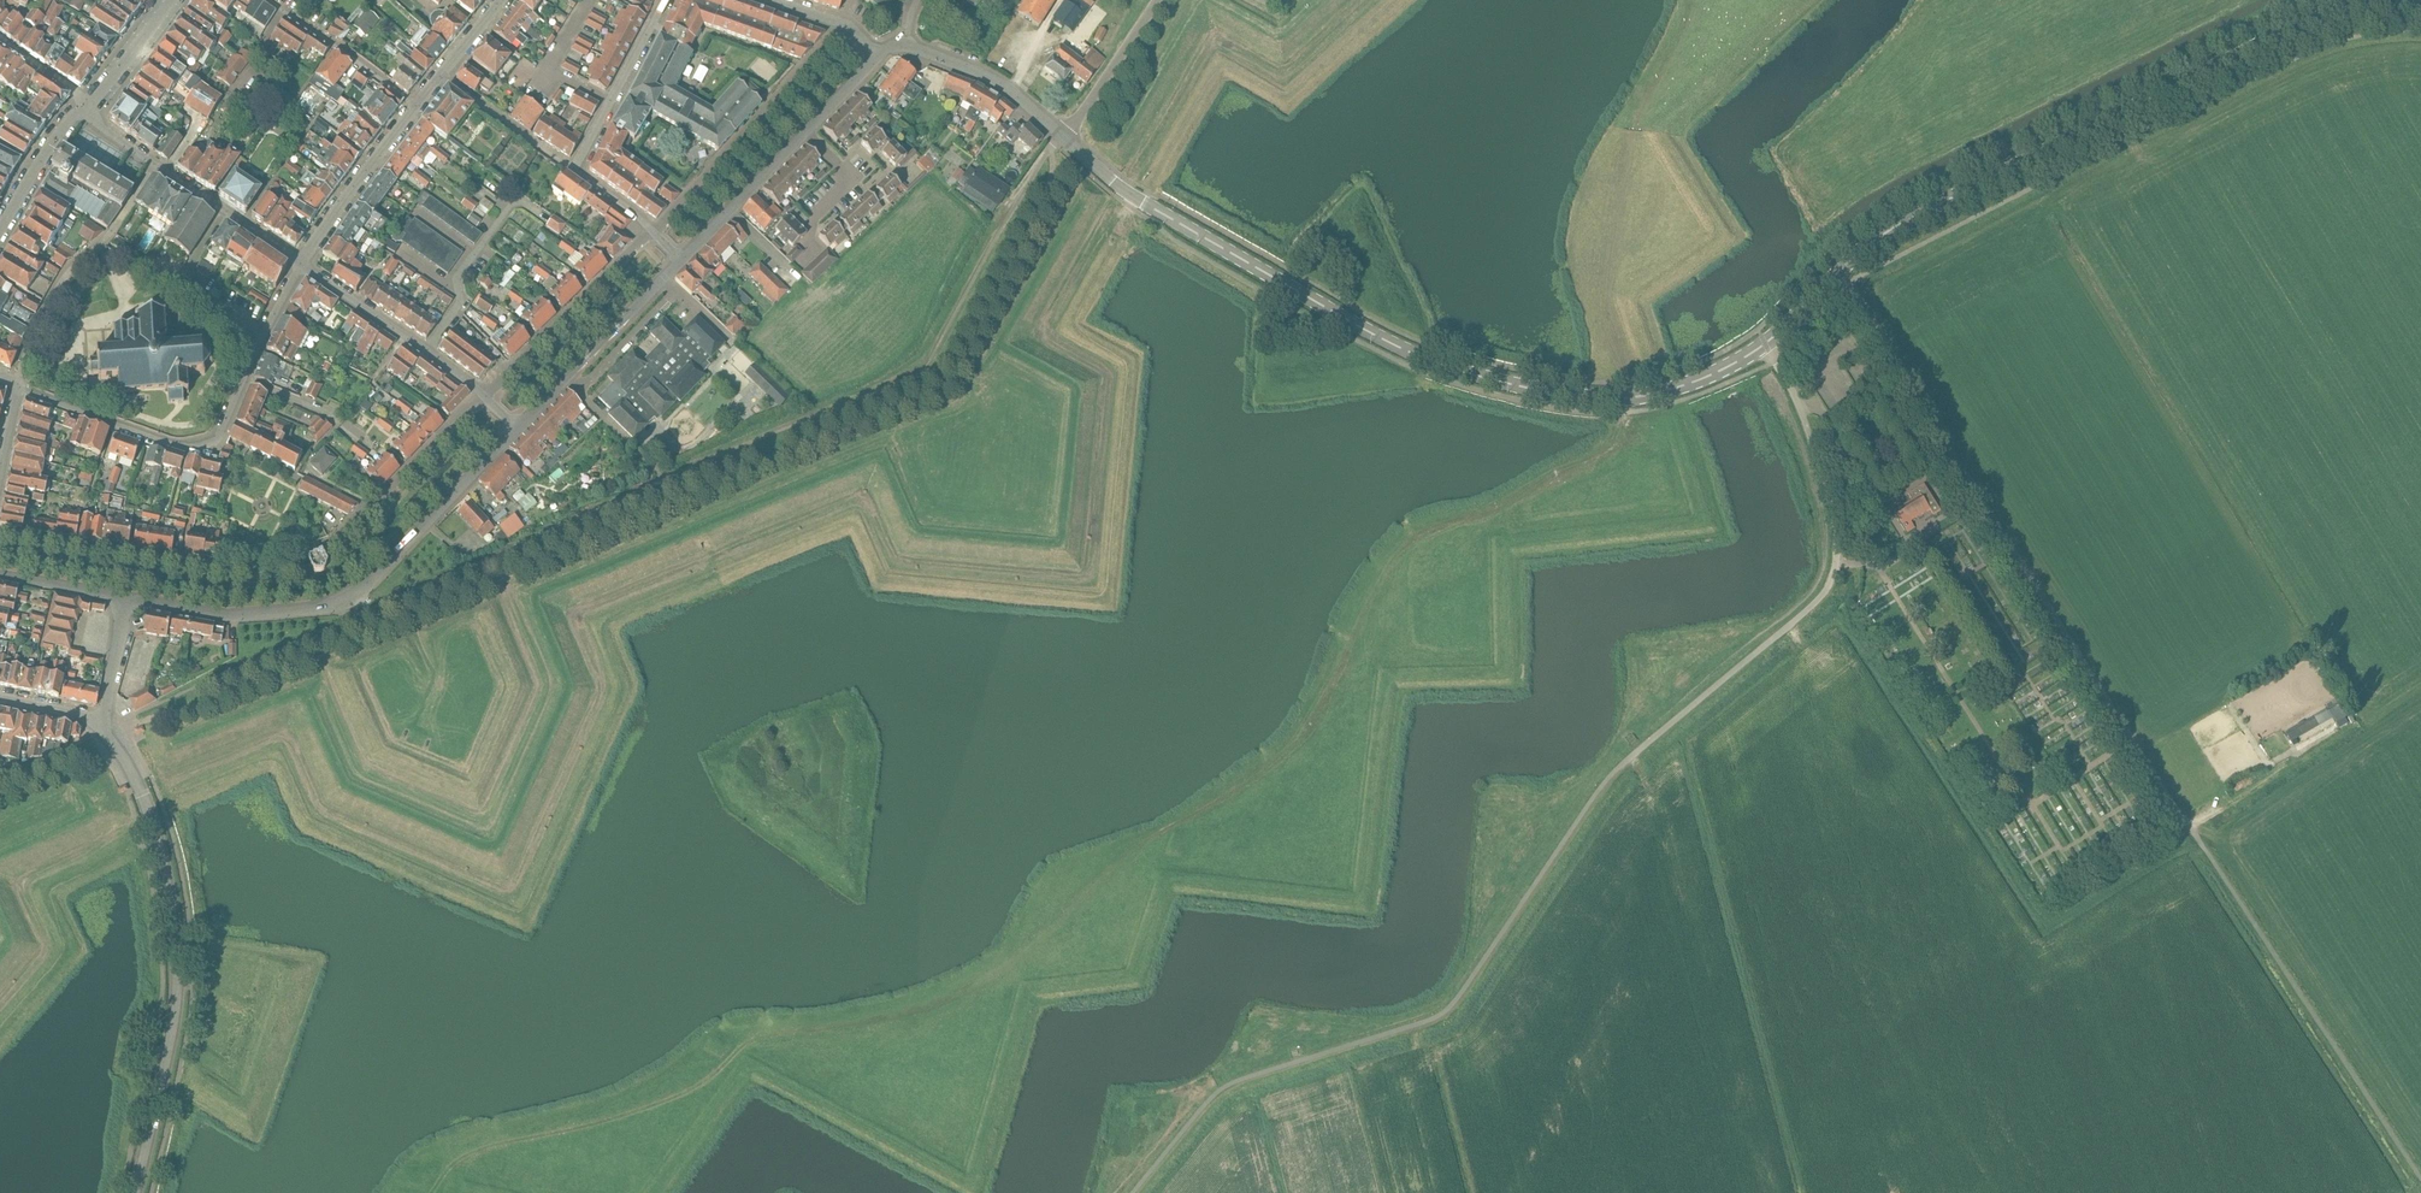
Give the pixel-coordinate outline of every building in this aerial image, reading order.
[(33,8),(44,15),(52,1),(50,0),(38,0),(33,8)] [(70,6),(69,7),(79,12),(85,2),(82,0),(73,0),(70,6)] [(140,10),(124,0),(104,0),(106,1),(106,2),(132,20),(140,10)] [(147,1),(145,0),(124,0),(140,10),(147,1)] [(227,16),(205,0),(196,0),(190,8),(215,26),(221,30),(222,30),(230,18),(227,16)] [(249,7),(238,0),(237,1),(235,0),(205,0),(227,16),(228,15),(232,18),(237,11),(233,8),(233,7),(244,15),(249,7)] [(249,7),(244,15),(265,29),(276,11),(260,0),(254,0),(249,7)] [(464,7),(474,14),(484,0),(454,0),(464,7)] [(517,2),(532,13),(542,0),(518,0),(517,2)] [(568,5),(573,8),(577,2),(573,0),(572,0),(568,5)] [(645,4),(638,0),(634,0),(631,5),(647,14),(651,7),(645,4)] [(660,37),(678,46),(688,51),(692,44),(694,41),(694,39),(695,40),(702,25),(713,28),(771,49),(772,48),(801,59),(825,33),(774,14),(775,14),(737,0),(678,0),(665,25),(666,25),(664,30),(662,33),(660,37)] [(820,4),(839,10),(842,0),(821,0),(820,4)] [(882,10),(887,0),(862,0),(882,10)] [(975,7),(980,2),(984,5),(983,6),(1000,19),(1012,4),(1007,0),(966,0),(975,7)] [(1038,27),(1055,0),(1026,0),(1017,14),(1038,27)] [(1079,3),(1075,0),(1066,0),(1053,19),(1063,26),(1079,3)] [(54,2),(45,18),(43,23),(45,24),(50,27),(51,28),(56,19),(64,7),(54,2)] [(125,29),(132,20),(106,2),(100,11),(125,29)] [(532,13),(517,2),(510,11),(524,22),(531,27),(533,24),(541,30),(546,24),(537,17),(532,13)] [(1071,32),(1088,9),(1079,3),(1063,26),(1071,32)] [(617,17),(639,29),(646,16),(629,7),(626,12),(621,9),(617,17)] [(18,8),(10,18),(0,31),(10,39),(23,25),(25,22),(26,21),(29,16),(18,8)] [(118,37),(125,29),(100,11),(96,8),(90,18),(95,21),(94,22),(118,37)] [(181,19),(214,42),(223,31),(222,30),(221,30),(215,26),(190,8),(181,19)] [(435,28),(430,33),(447,47),(468,21),(453,8),(451,8),(449,11),(446,9),(443,12),(439,12),(434,13),(431,17),(430,21),(432,26),(435,28)] [(369,10),(354,27),(365,36),(379,20),(369,10)] [(33,11),(29,16),(26,21),(34,27),(41,16),(33,11)] [(510,11),(502,20),(517,32),(520,28),(536,41),(540,36),(530,28),(531,27),(524,22),(510,11)] [(600,24),(603,17),(591,11),(588,17),(600,24)] [(4,12),(0,14),(0,31),(10,18),(4,12)] [(39,33),(45,24),(43,23),(45,18),(41,16),(34,27),(31,31),(20,47),(21,48),(32,55),(44,36),(39,33)] [(90,29),(85,36),(90,39),(108,52),(117,39),(81,17),(79,19),(87,24),(85,26),(90,29)] [(596,30),(600,24),(588,17),(584,24),(596,30)] [(632,41),(639,29),(617,17),(613,25),(618,28),(615,32),(632,41)] [(278,46),(281,48),(296,25),(285,18),(270,40),(273,42),(275,40),(280,43),(278,46)] [(350,28),(345,24),(338,18),(327,34),(337,39),(350,28)] [(74,19),(69,27),(74,30),(79,22),(74,19)] [(216,44),(214,42),(181,19),(174,29),(204,51),(209,54),(216,44)] [(517,32),(502,20),(493,31),(510,45),(515,39),(523,46),(527,40),(517,32)] [(1100,28),(1094,38),(1100,42),(1106,31),(1108,28),(1102,24),(1100,28)] [(10,39),(20,47),(31,31),(23,25),(10,39)] [(296,25),(281,48),(282,48),(284,45),(288,48),(286,51),(290,54),(292,51),(294,52),(307,33),(296,25)] [(558,33),(561,28),(556,25),(553,30),(558,33)] [(423,27),(410,42),(418,49),(434,62),(447,47),(430,33),(423,27)] [(74,53),(82,58),(95,67),(108,52),(90,39),(85,36),(84,37),(77,33),(78,32),(71,29),(63,41),(59,39),(57,42),(58,43),(62,45),(68,49),(74,53)] [(174,29),(165,42),(196,65),(197,64),(204,51),(174,29)] [(232,37),(223,31),(214,42),(216,44),(217,43),(223,48),(232,37)] [(46,32),(44,36),(32,55),(44,64),(58,43),(57,42),(59,39),(56,37),(46,32)] [(608,34),(604,42),(626,54),(632,41),(615,32),(613,37),(608,34)] [(307,33),(294,52),(297,54),(302,47),(309,52),(312,49),(313,49),(319,41),(307,33)] [(578,36),(574,42),(586,49),(590,42),(578,36)] [(628,98),(612,126),(632,139),(634,140),(651,112),(718,151),(761,103),(754,97),(759,92),(749,84),(745,89),(738,82),(712,110),(674,88),(692,53),(688,51),(678,46),(660,37),(628,98)] [(510,57),(497,46),(487,39),(472,58),(494,77),(510,57)] [(330,48),(319,41),(313,49),(324,57),(330,48)] [(165,42),(157,52),(186,71),(186,72),(193,77),(200,66),(197,64),(196,65),(165,42)] [(586,49),(574,42),(571,48),(583,55),(586,49)] [(626,54),(604,42),(600,50),(604,52),(602,57),(619,66),(626,54)] [(44,64),(55,71),(65,56),(68,49),(62,45),(58,43),(44,64)] [(426,72),(434,62),(418,49),(414,55),(400,43),(396,48),(404,54),(404,55),(404,54),(406,55),(410,59),(426,72)] [(1051,59),(1044,68),(1063,82),(1071,72),(1073,74),(1082,62),(1061,46),(1051,59)] [(0,47),(0,68),(1,69),(12,55),(0,47)] [(241,48),(235,56),(247,64),(252,56),(241,48)] [(55,71),(68,79),(82,58),(74,53),(68,49),(65,56),(55,71)] [(542,57),(545,53),(540,49),(537,54),(542,57)] [(1082,62),(1073,74),(1087,84),(1105,59),(1092,49),(1082,62)] [(309,83),(336,103),(340,98),(341,97),(345,92),(336,85),(345,74),(352,65),(334,51),(315,75),(309,83)] [(149,65),(175,83),(178,85),(177,85),(191,96),(186,103),(185,104),(208,119),(221,98),(209,90),(210,89),(193,77),(186,72),(186,71),(157,52),(149,65)] [(409,94),(426,72),(410,59),(406,55),(404,54),(404,55),(404,54),(403,56),(399,53),(393,60),(397,63),(396,63),(402,68),(392,80),(409,94)] [(12,55),(1,69),(2,69),(0,72),(0,81),(8,86),(25,64),(12,55)] [(234,55),(226,66),(238,75),(247,64),(235,56),(234,55)] [(534,66),(524,58),(521,56),(514,64),(527,75),(534,66)] [(612,78),(619,66),(602,57),(600,61),(595,59),(590,67),(612,78)] [(82,58),(68,79),(80,87),(95,67),(82,58)] [(573,73),(577,66),(565,60),(561,67),(573,73)] [(899,61),(888,76),(917,97),(921,92),(910,83),(916,74),(908,68),(909,67),(908,67),(907,67),(899,61)] [(27,91),(32,84),(39,74),(25,64),(8,86),(23,97),(27,91)] [(149,65),(141,75),(167,93),(175,83),(149,65)] [(238,75),(226,66),(217,77),(230,86),(238,75)] [(477,73),(476,73),(466,66),(456,79),(475,92),(479,86),(488,92),(493,85),(484,79),(485,78),(477,73)] [(612,78),(590,67),(586,74),(592,77),(589,82),(606,91),(612,78)] [(360,70),(353,80),(364,88),(371,78),(360,70)] [(39,74),(32,84),(61,106),(70,96),(58,87),(39,74)] [(965,97),(973,83),(949,74),(944,85),(943,88),(965,97)] [(141,75),(133,86),(152,99),(164,107),(172,98),(166,94),(167,93),(141,75)] [(913,102),(917,97),(888,76),(878,90),(895,102),(902,93),(913,102)] [(964,118),(970,121),(973,114),(974,115),(976,113),(973,111),(975,109),(976,110),(986,91),(973,83),(965,97),(963,102),(971,107),(964,118)] [(61,106),(32,84),(27,91),(39,99),(31,111),(20,103),(16,110),(45,126),(61,106)] [(382,90),(378,95),(396,110),(403,102),(381,84),(379,87),(382,90)] [(149,103),(152,99),(133,86),(126,96),(127,97),(147,111),(150,113),(157,118),(159,120),(164,114),(159,110),(158,110),(149,103)] [(421,121),(439,134),(447,140),(472,105),(448,87),(421,121)] [(271,99),(277,104),(284,94),(277,89),(271,99)] [(569,103),(591,116),(592,116),(599,104),(575,91),(569,103)] [(1000,99),(986,91),(976,110),(975,109),(973,111),(976,113),(974,115),(973,114),(970,121),(964,131),(969,134),(981,114),(989,118),(997,124),(1004,115),(1008,119),(1016,110),(1002,99),(1000,99)] [(244,101),(235,95),(233,93),(221,110),(232,118),(244,101)] [(849,102),(865,119),(869,114),(866,112),(871,106),(858,93),(849,102)] [(382,129),(396,110),(378,95),(378,94),(363,111),(373,120),(382,129)] [(559,98),(555,95),(551,100),(556,103),(559,98)] [(110,119),(134,136),(150,113),(147,111),(127,97),(126,96),(118,106),(119,107),(110,119)] [(340,98),(336,103),(343,108),(347,103),(340,98)] [(544,111),(541,109),(525,98),(511,118),(530,131),(544,111)] [(849,102),(840,111),(854,124),(859,119),(861,122),(865,119),(849,102)] [(8,123),(35,140),(45,126),(16,110),(14,108),(8,118),(7,117),(6,115),(0,112),(0,118),(8,123)] [(181,121),(185,115),(179,111),(175,116),(181,121)] [(854,124),(840,111),(831,120),(847,136),(852,131),(849,129),(854,124)] [(134,136),(157,153),(167,140),(150,128),(157,118),(150,113),(134,136)] [(353,126),(352,127),(371,143),(380,131),(371,123),(362,114),(361,115),(360,117),(353,126)] [(533,133),(545,141),(559,121),(551,116),(548,120),(544,117),(540,123),(533,133)] [(873,118),(869,123),(873,126),(877,122),(873,118)] [(323,130),(327,125),(318,119),(314,123),(323,130)] [(844,139),(847,136),(831,120),(823,128),(836,142),(841,137),(844,139)] [(434,140),(439,134),(421,121),(411,134),(425,144),(430,137),(434,140)] [(559,121),(545,141),(558,149),(568,134),(563,130),(566,125),(559,121)] [(353,126),(347,122),(337,134),(341,136),(363,153),(371,143),(352,127),(353,126)] [(35,140),(8,123),(4,130),(31,146),(35,140)] [(1015,126),(1010,132),(1003,125),(997,132),(1012,146),(1018,139),(1025,145),(1023,147),(1028,152),(1030,150),(1031,151),(1042,140),(1026,125),(1020,131),(1015,126)] [(632,139),(612,126),(598,153),(589,170),(607,183),(636,204),(657,219),(666,208),(652,198),(663,183),(643,168),(624,155),(632,139)] [(31,146),(4,130),(0,137),(0,141),(25,155),(31,146)] [(886,141),(881,135),(876,130),(861,144),(871,154),(886,141)] [(571,136),(568,134),(558,149),(570,158),(582,136),(574,131),(571,136)] [(173,132),(167,140),(157,153),(168,160),(182,139),(173,132)] [(423,162),(430,152),(433,149),(427,145),(425,144),(411,134),(402,146),(423,162)] [(354,164),(363,153),(341,136),(334,146),(330,143),(328,145),(331,147),(332,148),(354,164)] [(211,148),(212,147),(214,144),(208,140),(204,147),(201,145),(196,153),(189,149),(184,157),(177,167),(192,177),(211,148)] [(905,150),(902,147),(895,140),(882,153),(895,167),(898,165),(900,168),(915,154),(913,151),(906,158),(901,153),(905,150)] [(315,156),(318,158),(319,158),(345,177),(354,164),(332,148),(331,147),(328,145),(324,141),(321,145),(323,147),(319,151),(315,148),(311,152),(315,156)] [(430,141),(427,145),(433,149),(430,152),(437,158),(442,152),(435,146),(435,145),(430,141)] [(806,145),(797,155),(813,171),(817,166),(815,164),(820,159),(806,145)] [(418,168),(423,162),(402,146),(392,159),(405,169),(411,162),(418,168)] [(211,148),(192,177),(205,186),(225,156),(212,147),(211,148)] [(133,191),(73,155),(63,148),(52,166),(55,168),(50,175),(49,174),(41,187),(68,204),(98,222),(107,228),(121,209),(122,209),(133,191)] [(14,173),(21,161),(0,149),(0,166),(14,173)] [(225,156),(205,186),(215,192),(235,164),(240,157),(229,150),(225,156)] [(240,157),(235,164),(240,168),(243,169),(247,162),(243,159),(247,153),(244,151),(240,157)] [(449,158),(442,152),(437,158),(445,163),(449,158)] [(797,155),(788,163),(802,177),(806,173),(808,176),(813,171),(797,155)] [(338,186),(345,177),(319,158),(318,158),(315,156),(313,159),(316,161),(315,162),(327,171),(324,175),(338,186)] [(916,165),(924,172),(926,175),(936,167),(926,156),(916,165)] [(396,181),(405,169),(392,159),(383,171),(396,181)] [(289,161),(284,168),(296,177),(301,170),(289,161)] [(802,177),(788,163),(779,172),(796,189),(799,185),(797,183),(802,177)] [(14,173),(0,166),(0,177),(8,182),(14,173)] [(954,189),(957,184),(965,173),(958,168),(946,183),(954,189)] [(957,184),(965,189),(962,193),(982,207),(992,213),(998,205),(998,206),(1009,189),(999,183),(978,169),(975,172),(969,168),(966,172),(965,173),(957,184)] [(419,182),(424,176),(416,170),(411,177),(419,182)] [(262,189),(252,183),(235,171),(219,195),(246,213),(262,189)] [(383,171),(371,188),(385,197),(397,181),(396,181),(383,171)] [(580,206),(583,202),(591,191),(565,171),(552,189),(562,197),(564,194),(580,206)] [(307,172),(301,180),(310,187),(309,187),(326,202),(332,193),(333,193),(315,179),(314,178),(315,177),(307,172)] [(333,193),(338,186),(324,175),(320,172),(315,177),(314,178),(315,179),(333,193)] [(779,172),(771,181),(785,195),(789,191),(792,193),(796,189),(779,172)] [(895,175),(892,178),(901,187),(907,194),(926,175),(924,172),(907,188),(895,175)] [(173,228),(191,200),(154,175),(135,204),(145,210),(144,212),(148,215),(149,213),(173,228)] [(431,181),(424,176),(419,182),(426,188),(431,181)] [(901,187),(892,178),(890,176),(876,190),(890,204),(899,196),(896,193),(901,187)] [(3,191),(8,182),(0,177),(0,189),(3,191)] [(274,183),(279,187),(283,182),(277,178),(274,183)] [(780,200),(785,195),(771,181),(762,189),(779,206),(783,202),(780,200)] [(279,187),(274,183),(273,183),(270,188),(276,192),(279,187)] [(671,203),(679,194),(666,185),(659,195),(671,203)] [(309,187),(299,201),(317,213),(326,202),(309,187)] [(373,213),(385,197),(371,188),(358,205),(373,213)] [(605,222),(609,224),(614,218),(619,211),(591,191),(583,202),(604,217),(605,222)] [(422,207),(430,196),(424,192),(416,202),(422,207)] [(63,223),(70,210),(71,209),(58,202),(57,202),(41,193),(34,206),(63,223)] [(854,207),(864,219),(869,214),(872,218),(882,209),(868,194),(854,207)] [(275,208),(278,203),(267,195),(253,216),(253,215),(252,217),(263,225),(275,208)] [(436,201),(430,196),(422,207),(428,211),(436,201)] [(468,197),(461,205),(472,213),(478,205),(468,197)] [(755,197),(743,210),(765,231),(781,214),(773,206),(769,210),(755,197)] [(278,203),(275,208),(287,216),(288,214),(295,218),(296,216),(310,225),(317,213),(299,201),(297,200),(293,207),(281,198),(278,203)] [(478,207),(486,213),(493,204),(485,198),(478,207)] [(191,200),(173,228),(165,240),(179,249),(189,256),(215,215),(191,200)] [(428,211),(434,216),(442,205),(436,201),(428,211)] [(358,205),(334,240),(357,253),(369,236),(377,241),(382,234),(380,232),(387,222),(373,213),(358,205)] [(447,209),(442,205),(434,216),(440,220),(447,209)] [(34,206),(19,230),(40,243),(55,253),(56,254),(66,261),(73,258),(78,254),(61,243),(58,248),(57,251),(49,246),(63,223),(34,206)] [(859,223),(864,219),(854,207),(839,221),(854,236),(863,227),(859,223)] [(287,216),(275,208),(263,225),(275,232),(287,216)] [(440,220),(446,224),(453,214),(447,209),(440,220)] [(619,211),(614,218),(626,227),(632,221),(619,211)] [(290,224),(295,218),(288,214),(287,216),(275,232),(282,237),(290,224)] [(446,224),(451,228),(459,218),(453,214),(446,224)] [(471,214),(467,219),(477,227),(481,221),(471,214)] [(566,225),(554,216),(546,227),(559,236),(566,225)] [(777,238),(781,242),(798,225),(789,216),(775,230),(780,235),(777,238)] [(398,229),(404,233),(407,229),(413,221),(407,217),(398,229)] [(465,222),(459,218),(451,228),(457,233),(465,222)] [(614,218),(609,224),(611,226),(620,233),(626,227),(614,218)] [(413,234),(421,223),(415,219),(413,221),(407,229),(413,234)] [(78,234),(91,242),(103,231),(88,221),(78,234)] [(226,254),(240,232),(226,222),(207,251),(222,261),(226,255),(226,254)] [(457,233),(463,237),(471,226),(465,222),(457,233)] [(731,222),(718,236),(729,247),(736,240),(740,244),(747,237),(731,222)] [(427,227),(421,223),(413,234),(419,238),(427,227)] [(833,223),(826,230),(819,237),(830,249),(834,244),(837,248),(847,238),(833,223)] [(304,234),(290,224),(282,237),(296,247),(304,234)] [(807,233),(798,225),(781,242),(785,245),(787,243),(792,248),(807,233)] [(463,237),(469,241),(477,231),(471,226),(463,237)] [(620,233),(611,226),(606,233),(603,231),(598,237),(602,239),(596,247),(603,251),(613,259),(632,241),(620,233)] [(427,227),(419,238),(425,242),(433,231),(427,227)] [(396,242),(400,240),(404,233),(398,229),(392,239),(396,242)] [(407,229),(404,233),(400,240),(405,244),(413,234),(407,229)] [(35,250),(40,243),(19,230),(11,244),(32,257),(35,258),(37,258),(40,260),(43,255),(35,250)] [(425,242),(431,246),(438,236),(433,231),(425,242)] [(482,234),(477,231),(469,241),(474,245),(482,234)] [(243,265),(257,244),(240,232),(226,254),(226,255),(222,261),(220,264),(238,275),(243,265)] [(537,237),(543,242),(548,236),(542,232),(537,237)] [(419,238),(413,234),(405,244),(411,249),(419,238)] [(444,240),(438,236),(431,246),(437,250),(444,240)] [(729,247),(718,236),(705,249),(717,260),(729,247)] [(419,238),(411,249),(417,253),(425,242),(419,238)] [(395,253),(399,246),(386,239),(382,245),(395,253)] [(339,264),(358,274),(362,267),(353,262),(359,254),(357,253),(334,240),(323,254),(339,264)] [(443,255),(445,251),(450,244),(444,240),(437,250),(443,255)] [(559,246),(565,251),(570,244),(563,240),(559,246)] [(431,246),(425,242),(417,253),(423,257),(431,246)] [(32,257),(11,244),(0,263),(0,275),(27,291),(43,266),(31,259),(32,257)] [(288,265),(257,244),(243,265),(266,282),(276,289),(288,265)] [(450,244),(445,251),(458,260),(463,253),(450,244)] [(570,244),(565,251),(571,255),(576,249),(570,244)] [(423,257),(429,261),(437,250),(431,246),(423,257)] [(802,252),(797,247),(786,258),(791,263),(802,252)] [(705,249),(695,258),(711,274),(721,264),(717,260),(705,249)] [(827,249),(822,254),(832,265),(838,260),(827,249)] [(443,255),(437,250),(429,261),(435,265),(440,258),(443,255)] [(579,255),(584,260),(597,274),(607,265),(593,250),(588,255),(583,250),(579,255)] [(453,267),(458,260),(445,251),(443,255),(440,258),(453,267)] [(378,255),(373,252),(369,258),(374,261),(378,255)] [(62,267),(66,261),(56,254),(52,261),(62,267)] [(827,270),(832,265),(822,254),(817,259),(827,270)] [(398,262),(393,258),(392,257),(383,272),(389,276),(398,262)] [(453,267),(440,258),(435,265),(448,274),(453,267)] [(710,275),(711,274),(695,258),(686,269),(701,284),(710,275)] [(817,259),(812,264),(822,275),(827,270),(817,259)] [(597,274),(584,260),(574,269),(588,283),(597,274)] [(365,278),(358,274),(339,264),(332,275),(356,291),(365,278)] [(540,276),(545,268),(539,264),(533,272),(540,276)] [(749,275),(761,287),(772,276),(759,264),(749,275)] [(822,275),(812,264),(807,268),(817,280),(822,275)] [(194,272),(208,282),(212,276),(197,267),(194,272)] [(546,280),(549,277),(551,273),(545,268),(540,276),(546,280)] [(817,280),(807,268),(802,273),(812,284),(817,280)] [(507,288),(515,273),(508,269),(500,285),(507,288)] [(701,284),(686,269),(675,280),(691,296),(697,290),(707,299),(712,294),(701,284)] [(208,282),(194,272),(189,280),(190,280),(204,289),(208,282)] [(559,283),(572,298),(581,289),(568,275),(559,283)] [(772,276),(761,287),(777,302),(787,292),(772,276)] [(359,293),(366,298),(377,282),(370,277),(359,293)] [(427,291),(429,289),(432,284),(427,281),(424,279),(421,277),(416,284),(427,291)] [(480,282),(487,289),(492,284),(484,277),(480,282)] [(562,308),(572,298),(559,283),(555,280),(554,279),(550,277),(549,277),(546,280),(542,286),(562,308)] [(291,304),(287,312),(299,319),(303,312),(306,313),(310,305),(313,306),(318,306),(319,304),(331,310),(338,300),(306,278),(290,304),(291,304)] [(198,297),(204,289),(190,280),(185,288),(198,297)] [(1,294),(0,295),(8,300),(9,300),(10,300),(12,300),(17,291),(12,288),(0,281),(0,293),(1,294)] [(726,281),(723,284),(732,293),(735,289),(726,281)] [(377,282),(366,298),(372,302),(383,310),(394,294),(377,282)] [(442,291),(432,284),(429,289),(439,296),(442,291)] [(265,308),(269,301),(252,290),(248,297),(265,308)] [(514,301),(518,294),(512,290),(507,296),(514,301)] [(442,291),(439,296),(432,307),(435,307),(438,303),(439,303),(441,301),(448,307),(454,299),(442,291)] [(734,296),(740,301),(745,296),(739,291),(734,296)] [(1,312),(6,315),(8,313),(13,306),(7,302),(8,300),(0,295),(1,294),(0,293),(0,314),(1,312)] [(394,317),(405,301),(394,294),(383,310),(394,317)] [(525,299),(518,294),(514,301),(520,305),(525,299)] [(484,310),(489,301),(479,295),(474,303),(484,310)] [(22,305),(36,313),(41,304),(27,297),(22,305)] [(532,309),(546,323),(556,314),(542,300),(532,309)] [(405,324),(416,308),(405,301),(394,317),(405,324)] [(522,318),(528,310),(522,305),(516,313),(522,318)] [(426,315),(416,308),(405,324),(416,332),(426,315)] [(431,309),(426,315),(416,332),(426,339),(437,323),(431,319),(435,312),(431,309)] [(537,333),(546,323),(532,309),(523,318),(537,333)] [(116,328),(116,325),(114,325),(114,328),(111,328),(111,330),(115,330),(116,350),(97,351),(97,358),(90,359),(91,373),(98,373),(99,379),(117,378),(118,392),(168,388),(169,403),(184,401),(183,394),(189,394),(187,373),(202,372),(203,375),(205,374),(204,371),(209,363),(212,364),(213,362),(210,362),(209,352),(212,351),(211,349),(209,350),(201,345),(202,341),(200,341),(199,344),(167,346),(165,322),(168,322),(168,320),(165,320),(164,314),(167,312),(165,310),(163,313),(139,315),(136,313),(134,314),(137,317),(138,326),(128,327),(128,324),(126,324),(126,327),(116,328)] [(355,325),(365,333),(372,323),(353,311),(345,324),(353,329),(355,325)] [(299,319),(287,312),(283,319),(274,337),(298,349),(307,331),(300,328),(304,321),(299,319)] [(488,326),(492,319),(486,314),(481,321),(488,326)] [(4,329),(7,331),(22,340),(23,340),(27,332),(28,329),(12,319),(10,322),(3,317),(0,316),(0,326),(4,329)] [(741,316),(737,319),(745,326),(748,322),(741,316)] [(608,377),(613,382),(598,398),(611,411),(608,414),(634,439),(642,431),(657,415),(661,418),(678,400),(680,402),(705,376),(702,373),(710,365),(707,362),(724,344),(697,317),(680,334),(664,319),(650,333),(660,343),(643,361),(633,351),(608,377)] [(745,326),(737,319),(736,318),(734,320),(733,318),(724,327),(739,340),(749,330),(745,326)] [(499,323),(492,319),(488,326),(494,330),(499,323)] [(397,340),(372,323),(365,333),(356,349),(359,351),(356,356),(360,359),(363,354),(367,356),(369,352),(365,350),(369,345),(372,346),(374,343),(387,352),(389,350),(397,340)] [(506,334),(520,348),(530,339),(516,325),(506,334)] [(439,348),(447,355),(461,336),(456,333),(459,330),(455,327),(439,348)] [(22,340),(7,331),(0,345),(2,346),(0,349),(0,363),(11,368),(17,354),(22,340)] [(463,333),(461,336),(447,355),(454,360),(469,342),(464,338),(466,336),(463,333)] [(511,358),(520,348),(506,334),(497,343),(511,358)] [(298,349),(274,337),(266,351),(282,359),(283,357),(291,362),(298,349)] [(469,342),(454,360),(463,367),(477,348),(472,345),(474,342),(471,339),(469,342)] [(416,366),(422,357),(406,345),(387,369),(404,382),(416,366)] [(477,348),(463,367),(471,373),(485,354),(480,351),(482,348),(479,346),(477,348)] [(485,354),(471,373),(479,379),(496,362),(488,357),(491,354),(487,352),(485,354)] [(259,366),(281,375),(283,371),(278,369),(281,362),(264,354),(259,366)] [(416,366),(440,384),(446,375),(422,357),(416,366)] [(324,367),(322,370),(327,372),(331,365),(324,361),(321,366),(324,367)] [(755,364),(745,375),(782,408),(792,397),(755,364)] [(281,375),(259,366),(255,378),(266,382),(272,385),(274,379),(279,382),(281,375)] [(444,393),(454,381),(446,375),(440,384),(437,387),(444,393)] [(302,386),(308,389),(312,381),(309,379),(307,382),(305,381),(302,386)] [(312,380),(312,381),(308,389),(305,395),(315,400),(323,385),(312,380)] [(444,393),(450,398),(461,387),(454,381),(444,393)] [(393,389),(388,385),(383,390),(388,394),(393,389)] [(251,387),(242,409),(259,417),(263,419),(266,411),(261,409),(268,394),(251,387)] [(461,387),(450,398),(440,409),(448,415),(470,393),(461,387)] [(558,400),(576,418),(581,413),(577,408),(581,404),(567,390),(558,400)] [(377,394),(372,398),(378,404),(383,399),(377,394)] [(26,398),(23,411),(48,420),(52,407),(26,398)] [(394,406),(393,407),(400,411),(405,404),(399,399),(396,403),(394,406)] [(558,400),(548,410),(562,424),(566,420),(570,424),(576,418),(558,400)] [(413,408),(406,403),(401,410),(407,415),(413,408)] [(256,422),(259,417),(242,409),(236,423),(252,430),(253,427),(260,430),(262,424),(256,422)] [(429,409),(420,418),(434,432),(443,423),(429,409)] [(557,428),(562,424),(548,410),(538,420),(557,438),(562,433),(557,428)] [(20,424),(47,434),(48,434),(52,421),(48,420),(23,411),(20,424)] [(70,415),(70,414),(67,413),(63,424),(63,425),(72,428),(76,417),(70,415)] [(377,424),(383,428),(388,421),(382,416),(377,424)] [(585,419),(581,422),(584,425),(588,430),(597,420),(593,417),(588,422),(585,419)] [(79,418),(75,429),(69,443),(80,447),(90,422),(79,418)] [(315,433),(324,423),(319,418),(308,430),(315,433)] [(434,432),(420,418),(411,428),(425,441),(434,432)] [(290,439),(295,427),(276,419),(272,428),(262,424),(260,430),(271,435),(272,432),(290,439)] [(551,444),(557,438),(538,420),(529,429),(543,443),(547,439),(551,444)] [(326,421),(324,423),(315,433),(316,433),(322,437),(332,426),(326,421)] [(394,426),(388,421),(383,428),(389,433),(394,426)] [(100,455),(109,429),(90,422),(80,447),(100,455)] [(230,438),(252,449),(260,434),(252,430),(236,423),(230,438)] [(45,442),(47,434),(20,424),(16,441),(48,449),(55,450),(56,451),(59,442),(51,440),(50,443),(45,442)] [(582,424),(578,428),(584,434),(588,430),(582,424)] [(416,451),(425,441),(411,428),(402,437),(416,451)] [(539,447),(543,443),(529,429),(519,439),(538,458),(544,452),(539,447)] [(322,437),(316,433),(312,437),(314,441),(317,442),(322,437)] [(569,439),(564,444),(569,449),(578,441),(570,433),(567,436),(569,439)] [(260,434),(252,449),(275,461),(282,446),(285,440),(278,437),(276,442),(260,434)] [(109,453),(122,458),(129,439),(115,435),(109,453)] [(416,451),(402,437),(393,446),(407,460),(416,451)] [(129,439),(122,458),(134,462),(140,443),(129,439)] [(538,458),(519,439),(510,449),(524,463),(528,459),(533,463),(538,458)] [(48,449),(16,441),(14,455),(43,462),(45,454),(53,456),(55,450),(48,449)] [(351,451),(357,455),(362,448),(356,443),(351,451)] [(222,449),(218,459),(223,461),(227,462),(233,447),(227,444),(224,450),(222,449)] [(302,456),(282,446),(275,461),(294,471),(302,456)] [(146,464),(161,468),(162,465),(166,452),(151,447),(146,464)] [(369,453),(362,448),(357,455),(363,460),(369,453)] [(166,449),(166,452),(162,465),(174,469),(171,476),(178,478),(181,470),(180,470),(185,455),(166,449)] [(324,449),(310,464),(321,475),(336,460),(324,449)] [(376,463),(390,477),(399,468),(385,454),(376,463)] [(41,480),(43,462),(14,455),(10,473),(41,480)] [(523,482),(517,476),(521,471),(504,455),(479,481),(496,497),(512,481),(519,487),(523,482)] [(183,472),(200,476),(203,461),(187,456),(183,472)] [(204,456),(203,461),(200,476),(197,488),(195,487),(194,494),(203,496),(204,490),(219,493),(223,478),(218,477),(223,461),(218,459),(204,456)] [(548,460),(545,464),(550,469),(554,466),(548,460)] [(390,477),(376,463),(367,473),(381,487),(390,477)] [(113,468),(111,475),(118,477),(121,470),(113,468)] [(80,472),(78,479),(90,482),(92,475),(80,472)] [(8,486),(25,490),(34,491),(45,494),(47,481),(41,480),(10,473),(8,486)] [(116,485),(118,477),(111,475),(108,481),(105,480),(101,491),(109,493),(112,484),(116,485)] [(305,477),(299,490),(333,507),(338,509),(348,515),(359,505),(348,499),(305,477)] [(1929,509),(1933,515),(1941,511),(1924,484),(1908,495),(1911,501),(1894,511),(1907,532),(1915,527),(1911,521),(1929,509)] [(23,497),(25,490),(8,486),(6,494),(23,497)] [(43,502),(45,494),(34,491),(32,499),(43,502)] [(517,503),(525,513),(537,503),(529,493),(517,503)] [(29,499),(23,497),(6,494),(4,504),(27,509),(31,510),(32,505),(28,504),(29,499)] [(494,528),(493,527),(470,502),(458,512),(483,539),(494,528)] [(27,509),(4,504),(2,514),(25,519),(27,509)] [(184,517),(186,509),(174,506),(172,514),(184,517)] [(204,509),(193,506),(191,513),(202,516),(204,509)] [(60,510),(58,519),(56,534),(77,537),(81,510),(77,510),(76,513),(71,512),(71,509),(67,508),(66,512),(60,510)] [(79,537),(89,539),(93,519),(94,512),(89,512),(89,515),(82,514),(79,537)] [(106,520),(106,521),(102,541),(116,543),(120,513),(115,513),(114,521),(106,520)] [(126,514),(120,513),(116,543),(129,545),(132,524),(125,523),(126,514)] [(25,519),(2,514),(0,521),(0,525),(23,528),(25,519)] [(523,526),(516,516),(515,515),(499,526),(507,538),(523,526)] [(34,530),(56,534),(58,519),(50,518),(49,522),(36,519),(34,530)] [(106,521),(93,519),(89,539),(102,541),(106,521)] [(183,537),(186,522),(177,519),(175,527),(179,527),(177,536),(183,537)] [(133,546),(146,548),(149,529),(136,527),(133,546)] [(203,557),(206,537),(192,535),(193,528),(187,527),(186,535),(187,535),(187,540),(185,540),(184,544),(186,545),(184,554),(193,556),(193,555),(203,557)] [(159,550),(162,531),(149,529),(146,548),(159,550)] [(206,537),(203,557),(216,558),(217,550),(225,551),(226,547),(227,539),(227,538),(219,537),(220,532),(214,532),(207,530),(206,537)] [(175,533),(162,531),(159,550),(172,552),(175,533)] [(503,547),(510,542),(503,533),(496,538),(503,547)] [(326,560),(323,556),(321,552),(308,560),(311,566),(312,568),(312,569),(313,570),(314,570),(315,571),(316,571),(317,572),(318,572),(319,572),(321,572),(322,571),(323,571),(324,570),(325,569),(326,568),(326,566),(326,565),(326,563),(326,562),(326,560)] [(16,601),(26,603),(28,595),(19,593),(20,588),(18,588),(19,586),(0,582),(0,597),(16,601)] [(57,644),(70,647),(72,640),(70,640),(72,633),(74,633),(75,629),(73,628),(75,621),(77,621),(79,614),(81,614),(82,610),(89,612),(90,609),(104,611),(106,604),(91,602),(79,597),(55,593),(52,604),(42,642),(57,644)] [(0,597),(0,612),(13,614),(16,601),(0,597)] [(31,605),(40,607),(49,608),(50,603),(42,602),(42,600),(37,599),(37,601),(32,600),(31,605)] [(0,627),(6,628),(7,621),(18,623),(19,616),(13,614),(0,612),(0,627)] [(166,622),(167,615),(147,612),(144,631),(147,632),(146,634),(167,638),(167,632),(169,622),(166,622)] [(31,613),(30,618),(45,622),(46,617),(31,613)] [(182,635),(183,632),(185,619),(167,615),(166,622),(169,622),(167,632),(182,635)] [(185,619),(183,632),(211,637),(211,640),(221,642),(224,626),(185,619)] [(10,629),(9,636),(17,638),(19,631),(10,629)] [(55,651),(57,644),(42,642),(41,648),(55,651)] [(81,650),(70,647),(68,655),(82,659),(83,654),(81,650)] [(83,654),(82,659),(81,663),(101,667),(103,658),(83,654)] [(7,658),(6,667),(1,665),(0,667),(0,669),(0,685),(7,686),(11,669),(12,669),(14,659),(13,659),(14,655),(13,655),(12,659),(7,658)] [(21,657),(14,655),(13,659),(14,659),(12,669),(11,669),(7,686),(18,689),(22,667),(17,666),(17,665),(19,664),(21,657)] [(50,674),(46,695),(59,697),(61,685),(66,663),(58,662),(53,660),(52,665),(50,674)] [(34,692),(46,695),(50,674),(52,665),(40,663),(36,680),(34,692)] [(22,667),(18,689),(32,692),(36,671),(24,668),(22,667)] [(200,667),(190,671),(192,677),(202,673),(200,667)] [(61,698),(79,702),(82,687),(64,683),(61,698)] [(163,697),(177,689),(174,684),(160,691),(163,697)] [(100,691),(82,687),(79,702),(96,705),(100,691)] [(156,700),(151,689),(149,687),(142,691),(142,692),(130,699),(133,706),(132,706),(135,711),(156,700)] [(2347,714),(2338,698),(2326,705),(2328,708),(2286,733),(2294,746),(2298,744),(2294,738),(2331,716),(2335,722),(2335,721),(2339,728),(2348,723),(2344,716),(2347,714)] [(9,758),(18,714),(0,710),(0,711),(0,730),(5,731),(0,750),(0,757),(9,758)] [(32,717),(18,714),(9,758),(19,760),(22,740),(27,741),(27,739),(32,717)] [(45,720),(32,717),(27,739),(31,740),(28,761),(39,757),(45,720)] [(58,723),(45,720),(39,757),(60,748),(58,742),(55,742),(58,723)] [(68,744),(69,738),(71,725),(58,723),(55,742),(58,742),(68,744)] [(75,726),(71,725),(69,738),(80,737),(81,729),(78,727),(75,726)]
